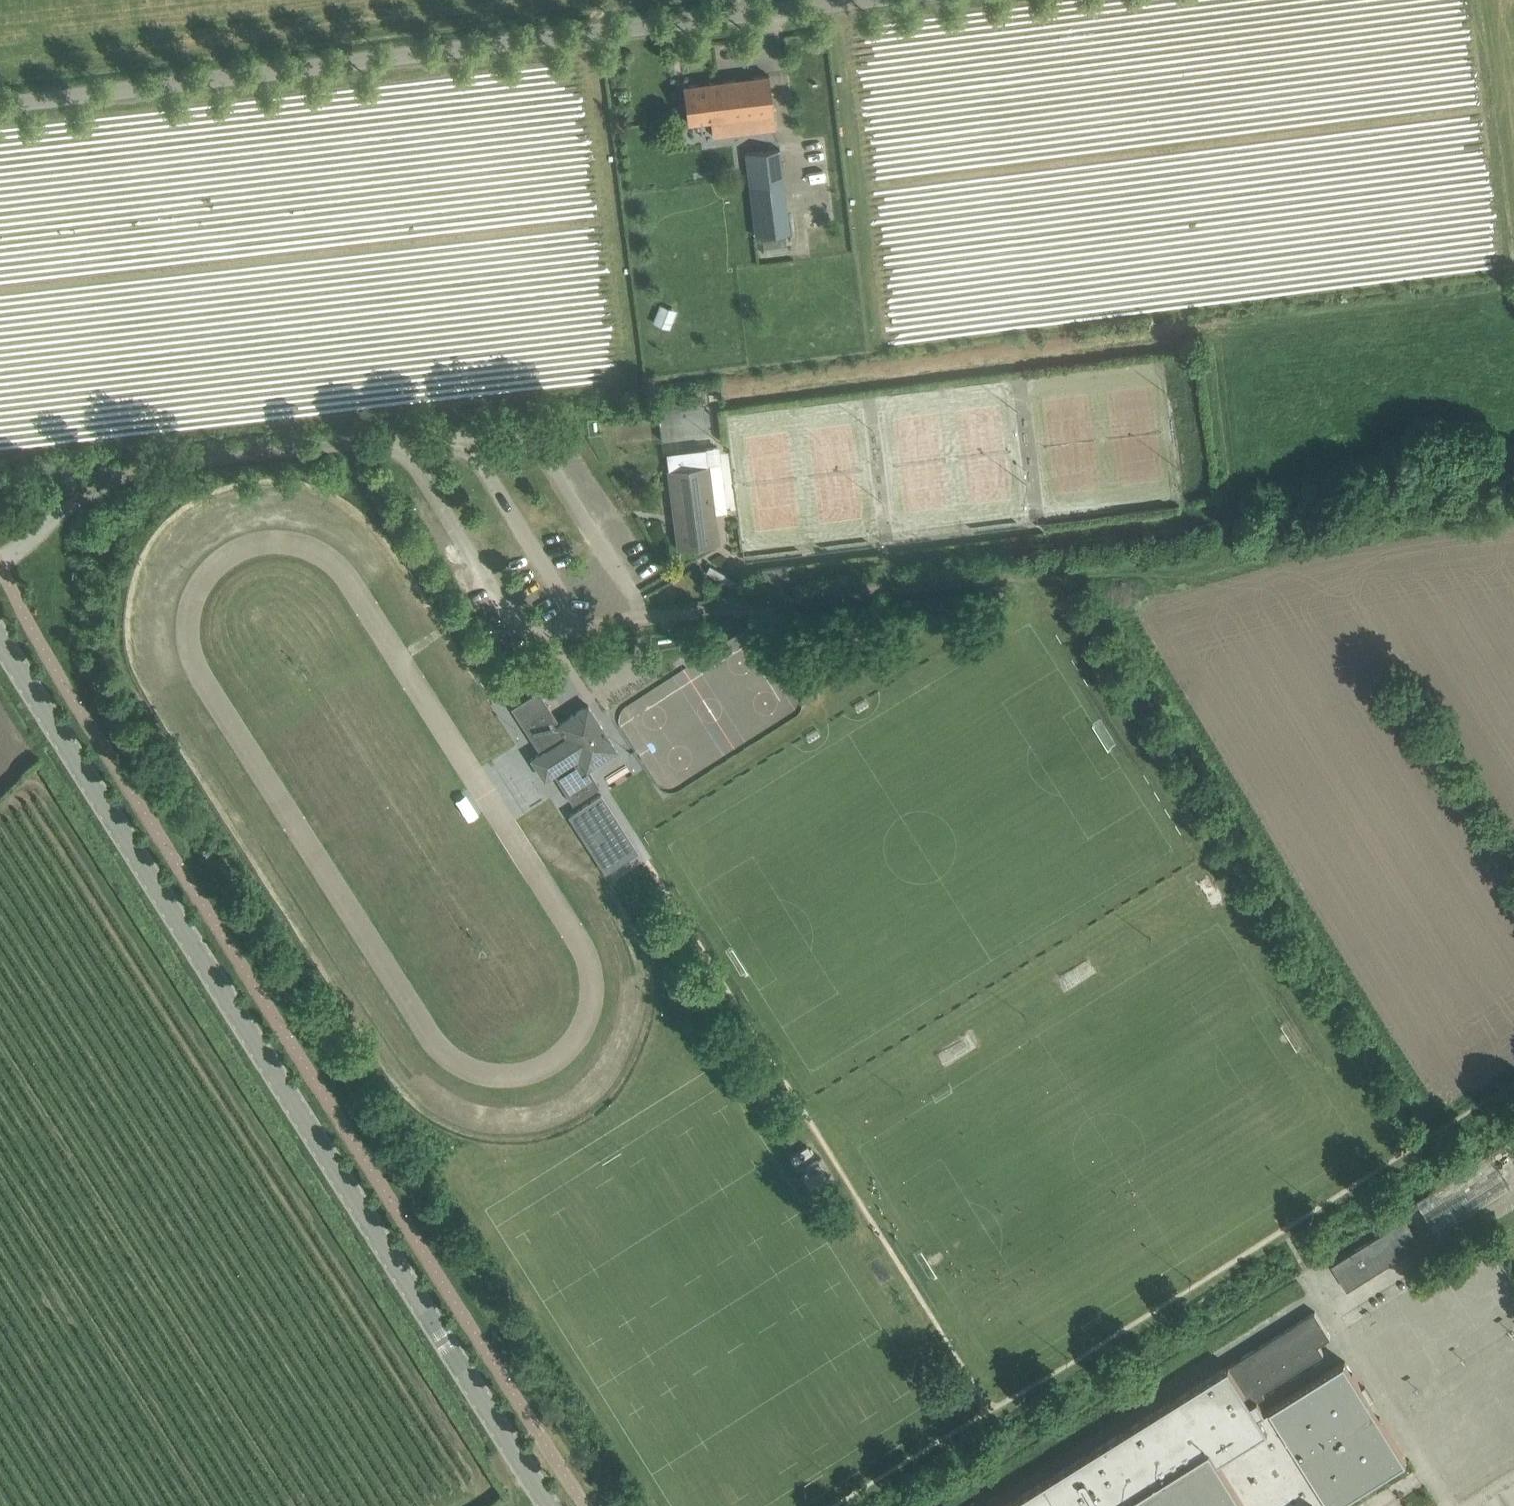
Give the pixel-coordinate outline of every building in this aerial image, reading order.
[(715,134),(777,126),(770,74),(685,85),(689,122),(713,118),(715,134)] [(747,152),(751,187),(785,183),(781,148),(747,152)] [(668,452),(670,468),(709,463),(707,446),(668,452)] [(670,468),(680,548),(719,543),(709,463),(670,468)] [(763,581),(789,579),(788,566),(762,567),(763,581)] [(541,690),(513,708),(540,750),(531,756),(546,778),(555,772),(574,802),(600,785),(588,767),(618,749),(589,704),(560,722),(541,690)] [(570,814),(606,871),(639,850),(602,793),(570,814)] [(639,871),(616,882),(636,922),(658,910),(639,871)] [(1418,1199),(1439,1232),(1511,1187),(1490,1154),(1418,1199)] [(1333,1263),(1349,1289),(1422,1243),(1406,1218),(1333,1263)] [(1249,1355),(1269,1388),(1324,1354),(1319,1345),(1331,1337),(1316,1314),(1249,1355)] [(1408,1459),(1346,1360),(1266,1410),(1259,1398),(1266,1393),(1265,1390),(1269,1388),(1249,1355),(1231,1366),(1230,1364),(1003,1505),(1333,1505),(1408,1459)]
